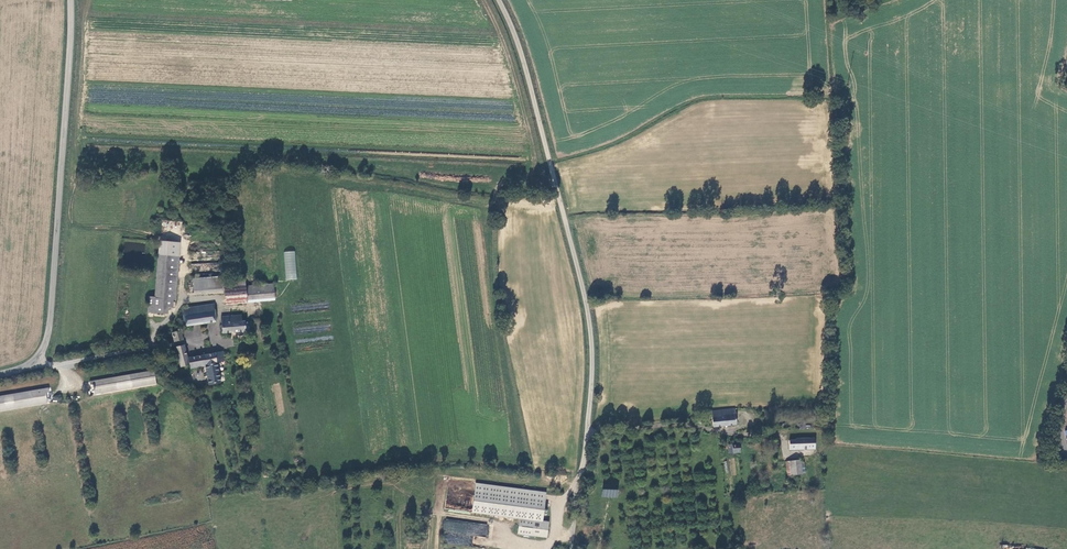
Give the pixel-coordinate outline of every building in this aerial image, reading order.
[(171,308),(175,243),(159,242),(155,299),(148,298),(147,315),(164,316),(165,308),(171,308)] [(175,309),(180,244),(175,243),(171,308),(175,309)] [(297,280),(295,251),(284,252),(286,280),(297,280)] [(225,281),(224,277),(193,281),(194,291),(225,288),(225,281)] [(227,303),(248,302),(247,299),(246,286),(234,287),(234,280),(225,281),(225,288),(227,303)] [(247,286),(246,286),(247,299),(267,297),(267,300),(272,299),(272,297),(276,296),(275,283),(247,286)] [(215,304),(184,308),(186,325),(216,322),(215,304)] [(222,333),(251,329),(250,321),(246,322),(246,320),(242,320),(241,315),(220,318),(222,333)] [(183,324),(179,325),(176,325),(177,331),(172,332),(173,333),(171,336),(172,339),(175,339),(175,340),(184,338),(183,331),(184,331),(183,324)] [(185,345),(176,347),(177,354),(176,354),(179,367),(180,367),(189,365),(185,345)] [(223,351),(216,353),(218,366),(226,364),(223,351)] [(190,358),(191,363),(192,369),(206,366),(211,385),(222,383),(218,366),(216,353),(190,358)] [(153,371),(89,382),(90,385),(93,384),(95,394),(155,383),(153,371)] [(0,396),(0,410),(47,402),(46,392),(49,391),(48,387),(0,396)] [(713,427),(736,425),(735,409),(712,411),(713,427)] [(815,440),(815,438),(796,440),(796,441),(789,442),(790,451),(815,450),(815,446),(818,446),(818,440),(815,440)] [(788,475),(803,474),(802,467),(802,461),(801,459),(787,461),(788,475)] [(545,491),(475,482),(474,490),(471,511),(519,517),(517,532),(546,536),(548,520),(541,519),(545,491)] [(602,489),(602,497),(618,498),(619,490),(602,489)] [(472,536),(488,537),(489,524),(444,520),(442,543),(472,545),(472,536)]
